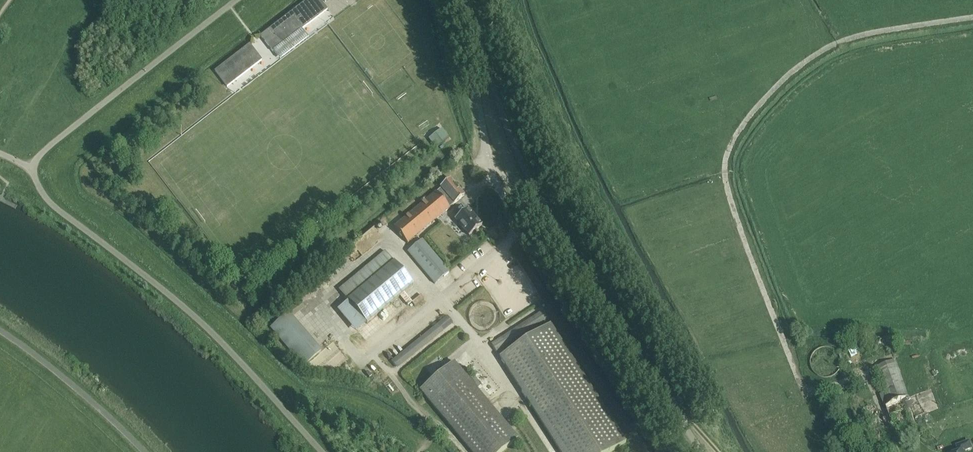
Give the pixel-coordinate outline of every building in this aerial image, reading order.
[(320,0),(308,0),(261,37),(273,52),(327,10),(320,0)] [(215,72),(227,87),(262,61),(250,45),(215,72)] [(442,130),(429,140),(435,149),(449,139),(442,130)] [(436,193),(399,224),(394,228),(407,244),(450,209),(450,208),(464,196),(450,179),(440,188),(441,189),(437,193),(436,193)] [(473,206),(463,215),(477,231),(487,222),(473,206)] [(408,252),(435,285),(449,273),(422,240),(408,252)] [(385,252),(339,290),(367,324),(413,285),(385,252)] [(413,286),(385,310),(384,310),(388,314),(417,291),(413,286)] [(303,367),(321,351),(289,313),(271,329),(303,367)] [(496,352),(546,320),(543,314),(492,346),(496,352)] [(438,325),(391,362),(396,368),(443,330),(452,323),(447,317),(438,325)] [(560,451),(612,451),(626,443),(550,325),(499,358),(560,451)] [(896,360),(877,367),(887,393),(880,396),(885,408),(886,407),(910,398),(896,360)] [(420,391),(471,451),(502,451),(518,439),(477,390),(481,386),(466,368),(461,372),(454,362),(450,366),(420,391)] [(964,451),(972,449),(970,442),(969,442),(957,446),(957,447),(959,451),(965,451),(964,451)]
